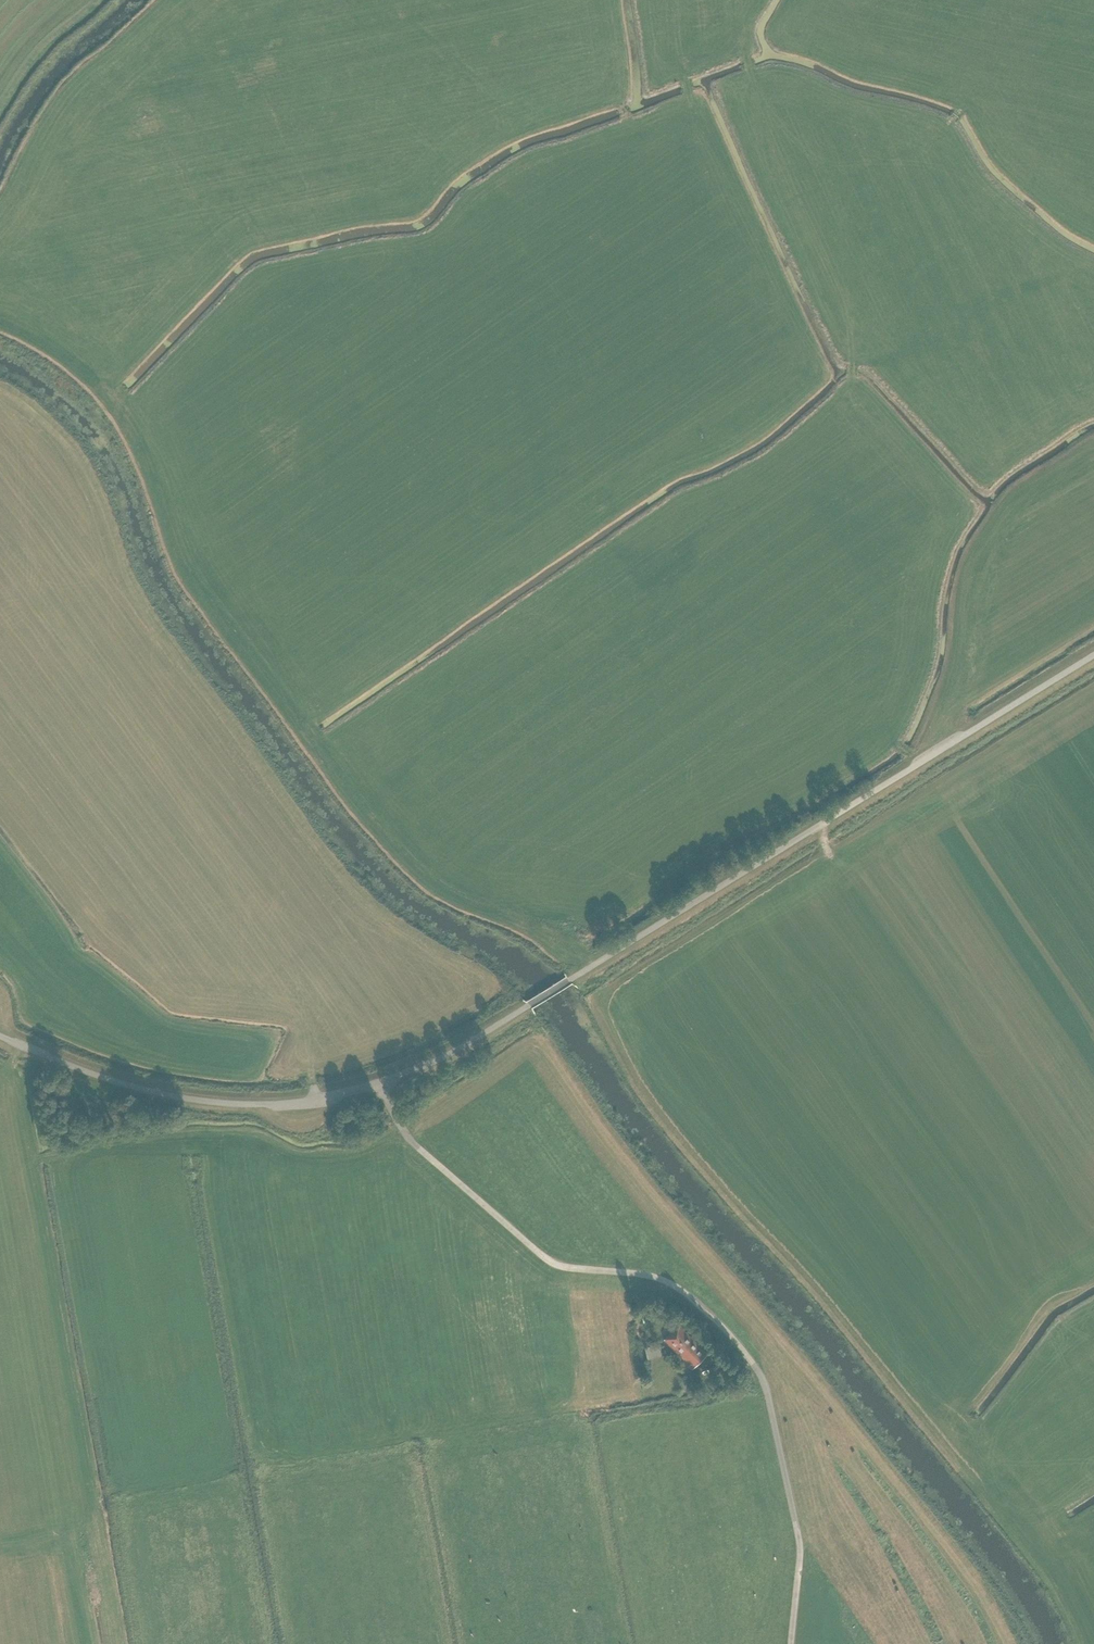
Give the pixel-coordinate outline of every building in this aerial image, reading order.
[(686,1361),(685,1362),(692,1370),(708,1353),(679,1325),(665,1340),(686,1361)] [(646,1347),(648,1359),(663,1355),(660,1344),(646,1347)]
